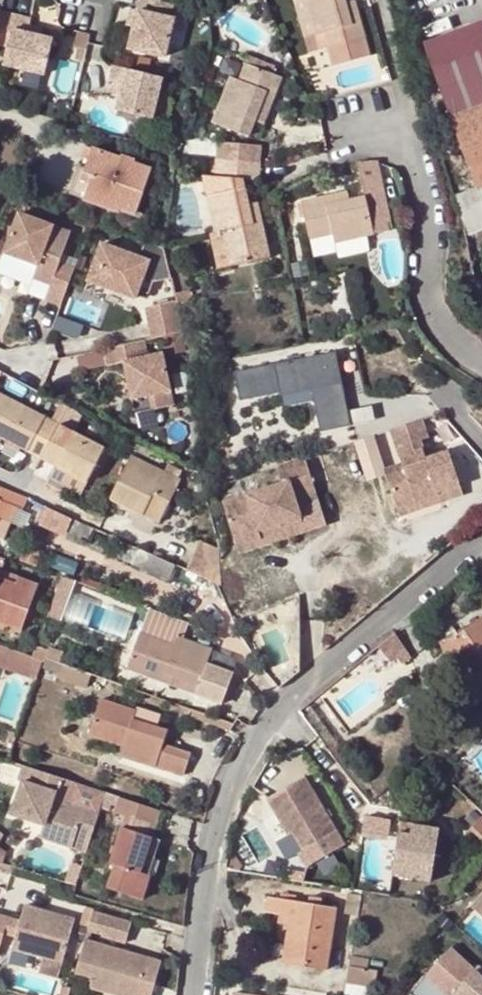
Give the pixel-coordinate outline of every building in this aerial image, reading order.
[(164,56),(174,19),(169,17),(173,2),(166,0),(141,0),(138,10),(134,27),(129,47),(164,56)] [(304,0),(293,0),(302,37),(313,34),(304,0)] [(313,34),(322,32),(326,45),(330,61),(368,50),(357,10),(350,12),(347,1),(347,0),(304,0),(313,34)] [(350,12),(357,10),(354,0),(352,0),(347,1),(350,12)] [(138,10),(131,8),(127,25),(134,27),(138,10)] [(10,44),(17,13),(1,9),(0,13),(0,42),(10,44)] [(33,17),(17,13),(10,44),(5,62),(47,72),(56,37),(43,34),(30,31),(31,23),(33,17)] [(45,27),(31,23),(30,31),(43,34),(45,27)] [(326,45),(322,32),(313,34),(317,47),(326,45)] [(420,47),(453,119),(481,108),(481,50),(458,58),(449,35),(420,47)] [(248,55),(246,62),(272,72),(274,65),(248,55)] [(238,78),(230,75),(212,121),(249,135),(255,121),(261,106),(269,109),(282,76),(272,72),(246,62),(245,61),(238,78)] [(164,75),(116,63),(112,79),(118,80),(125,82),(122,95),(119,108),(154,117),(164,75)] [(125,82),(118,80),(115,94),(122,95),(125,82)] [(269,109),(261,106),(255,121),(263,124),(269,109)] [(479,186),(481,185),(481,108),(453,119),(479,186)] [(152,145),(164,148),(166,141),(154,137),(152,145)] [(219,141),(217,159),(259,163),(262,145),(219,141)] [(135,214),(153,167),(93,145),(76,192),(135,214)] [(257,179),(259,163),(217,159),(216,175),(257,179)] [(358,164),(365,197),(349,200),(338,203),(337,195),(302,203),(310,240),(334,235),(335,242),(373,234),(372,226),(387,223),(379,186),(373,161),(358,164)] [(379,186),(387,223),(391,222),(383,185),(379,186)] [(453,196),(465,236),(481,230),(481,185),(479,186),(453,196)] [(262,216),(253,218),(250,203),(246,187),(207,195),(214,232),(224,230),(231,264),(270,255),(262,216)] [(348,193),(337,195),(338,203),(349,200),(348,193)] [(250,203),(253,218),(262,216),(258,201),(250,203)] [(50,284),(45,299),(60,305),(74,268),(60,263),(72,232),(20,212),(6,252),(39,264),(34,278),(50,284)] [(389,230),(387,223),(372,226),(373,234),(389,230)] [(231,264),(224,230),(214,232),(209,233),(217,267),(231,264)] [(142,257),(103,243),(89,280),(135,297),(149,262),(155,265),(153,252),(157,242),(149,239),(142,257)] [(172,272),(165,245),(157,242),(153,252),(155,265),(158,275),(172,272)] [(147,304),(150,319),(153,335),(183,329),(181,314),(179,299),(147,304)] [(84,323),(57,312),(50,334),(64,339),(78,338),(84,323)] [(108,361),(125,357),(133,394),(149,390),(153,406),(173,402),(162,350),(148,353),(145,337),(104,345),(108,361)] [(337,351),(236,373),(242,401),(313,386),(322,431),(353,425),(344,382),(338,383),(337,376),(342,374),(337,351)] [(59,423),(47,417),(0,394),(0,435),(29,450),(45,459),(58,466),(92,482),(109,449),(70,429),(63,425),(59,423)] [(69,404),(57,397),(47,417),(59,423),(69,404)] [(63,425),(70,429),(81,410),(69,404),(59,423),(63,425)] [(394,496),(397,507),(436,494),(461,486),(451,452),(428,459),(422,441),(430,438),(424,419),(393,429),(406,470),(388,475),(391,486),(394,496)] [(29,450),(0,435),(0,440),(4,442),(1,447),(25,459),(29,450)] [(125,455),(130,457),(130,455),(134,448),(138,439),(133,436),(125,455)] [(169,463),(165,471),(130,455),(130,457),(111,498),(160,521),(180,479),(178,478),(182,469),(169,463)] [(264,538),(261,531),(302,517),(298,505),(320,498),(307,457),(278,466),(284,484),(226,503),(240,546),(264,538)] [(86,495),(92,482),(58,466),(52,478),(86,495)] [(49,491),(50,491),(60,496),(64,489),(48,482),(47,485),(47,486),(47,487),(47,488),(47,489),(48,490),(49,491)] [(29,496),(0,483),(0,518),(1,516),(13,521),(22,500),(27,502),(29,496)] [(397,507),(400,515),(464,494),(461,486),(436,494),(397,507)] [(394,496),(385,499),(391,517),(400,515),(397,507),(394,496)] [(41,523),(64,533),(72,515),(49,505),(41,523)] [(307,531),(302,517),(261,531),(264,538),(240,546),(242,553),(307,531)] [(73,537),(81,540),(88,523),(80,519),(73,537)] [(116,554),(170,579),(178,563),(122,538),(116,554)] [(202,540),(196,553),(220,563),(219,547),(202,540)] [(189,568),(221,583),(220,563),(196,553),(189,568)] [(17,583),(19,577),(3,571),(7,559),(0,556),(0,577),(17,583)] [(72,619),(83,577),(67,573),(56,614),(72,619)] [(17,583),(0,577),(0,621),(21,629),(25,618),(32,601),(38,585),(19,577),(17,583)] [(42,604),(32,601),(25,618),(35,622),(42,604)] [(183,636),(188,621),(151,608),(142,630),(174,643),(178,634),(183,636)] [(465,671),(468,669),(481,685),(481,617),(444,644),(465,671)] [(207,662),(213,648),(183,636),(178,634),(174,643),(142,630),(128,667),(164,682),(168,673),(175,676),(198,685),(194,694),(218,703),(230,672),(207,662)] [(402,664),(411,658),(394,632),(378,645),(391,661),(396,658),(402,664)] [(49,657),(51,648),(38,643),(33,656),(42,659),(44,655),(49,657)] [(33,656),(0,644),(0,665),(36,678),(42,659),(33,656)] [(87,687),(92,673),(63,662),(58,676),(87,687)] [(168,673),(164,682),(172,685),(175,676),(168,673)] [(137,710),(136,709),(102,697),(89,731),(123,744),(121,751),(183,774),(192,751),(164,740),(168,729),(158,725),(135,717),(137,710)] [(135,717),(158,725),(162,713),(138,704),(136,709),(137,710),(135,717)] [(74,847),(90,852),(94,838),(101,815),(54,799),(62,777),(25,765),(21,779),(26,781),(15,813),(46,824),(45,827),(78,837),(74,847)] [(344,846),(304,777),(267,799),(288,835),(293,832),(303,850),(299,853),(307,867),(344,846)] [(111,804),(119,807),(122,796),(115,794),(111,804)] [(156,826),(162,810),(122,796),(119,807),(117,813),(156,826)] [(396,840),(391,875),(430,881),(439,826),(364,813),(360,834),(396,840)] [(472,827),(481,837),(481,816),(472,827)] [(78,837),(45,827),(42,836),(74,847),(78,837)] [(154,839),(124,830),(113,865),(119,866),(111,891),(145,902),(152,877),(143,874),(154,839)] [(143,874),(152,877),(163,842),(154,839),(143,874)] [(359,916),(362,895),(348,893),(345,913),(359,916)] [(472,906),(481,916),(481,895),(472,906)] [(286,899),(286,901),(268,897),(266,912),(282,915),(280,924),(288,925),(282,961),(327,968),(337,908),(323,905),(324,899),(312,897),(311,903),(286,899)] [(25,906),(21,921),(16,938),(13,949),(44,958),(64,964),(76,920),(25,906)] [(90,927),(95,911),(86,908),(80,925),(90,928),(90,927)] [(135,923),(95,911),(90,927),(106,932),(104,937),(129,944),(135,923)] [(5,935),(9,918),(0,915),(0,952),(5,935)] [(21,921),(9,918),(5,935),(16,938),(21,921)] [(91,987),(116,994),(143,994),(153,960),(86,940),(77,972),(94,977),(91,987)] [(474,969),(450,947),(425,974),(448,994),(481,994),(481,976),(474,969)] [(368,958),(351,956),(346,983),(365,986),(362,994),(363,994),(368,994),(372,988),(375,988),(377,970),(367,969),(368,958)] [(44,958),(40,972),(60,978),(64,964),(44,958)] [(153,960),(143,994),(155,994),(164,964),(153,960)]
